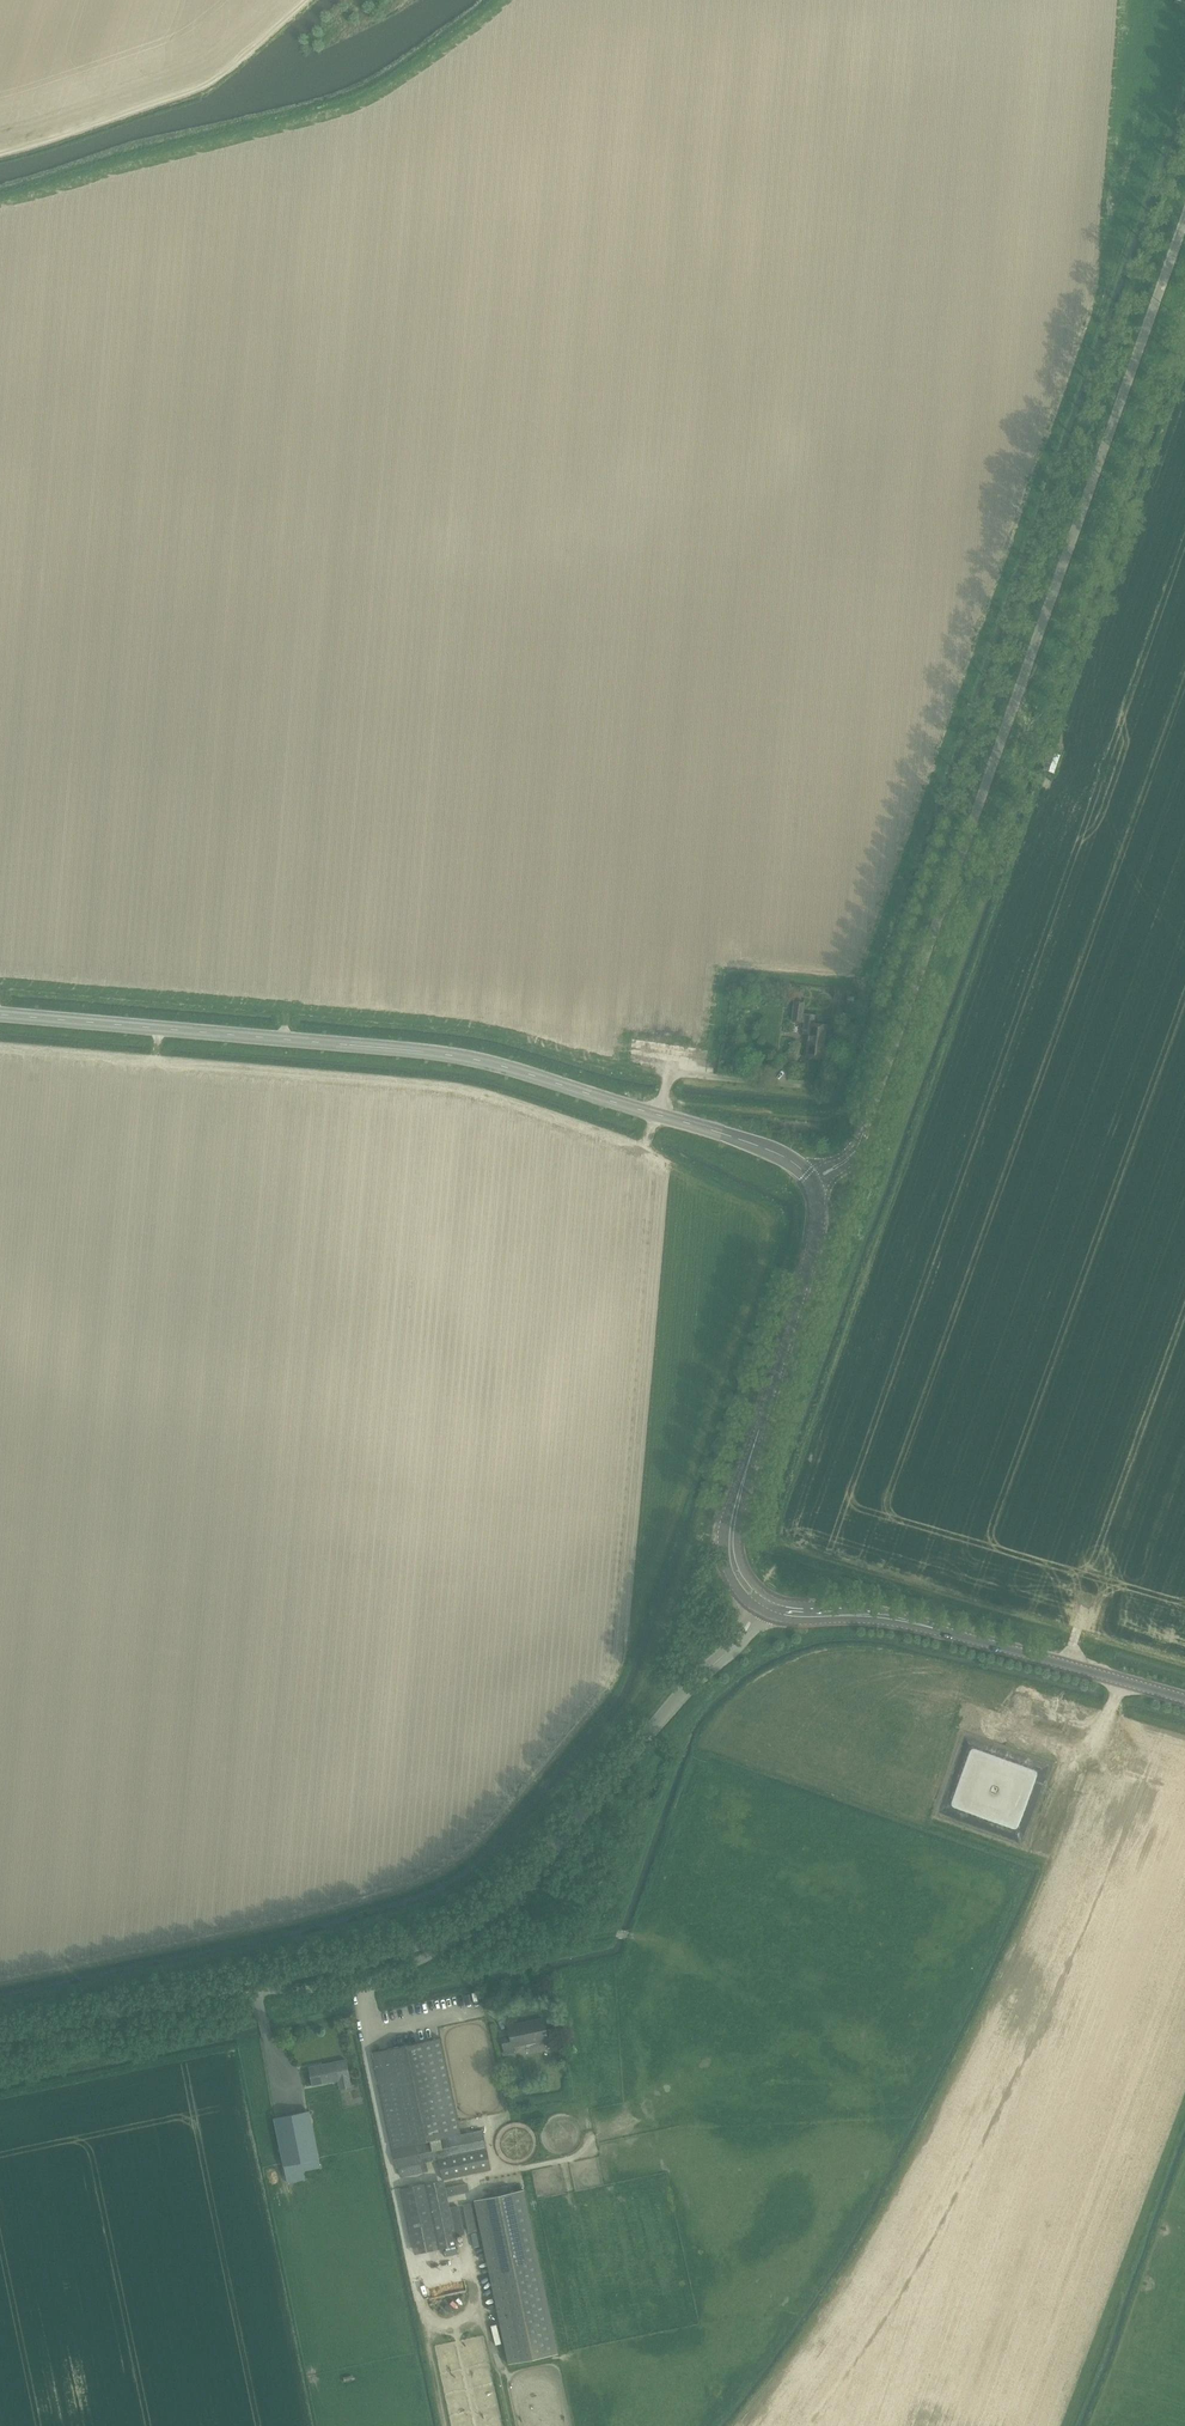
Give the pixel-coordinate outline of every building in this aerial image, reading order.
[(1053,773),(1059,755),(1050,751),(1043,769),(1053,773)] [(809,1057),(821,1059),(825,1025),(813,1024),(814,1015),(802,1014),(804,1002),(794,1001),(792,1020),(805,1022),(803,1033),(809,1034),(806,1057),(809,1057)] [(753,1062),(752,1070),(767,1072),(768,1064),(753,1062)] [(514,2053),(513,2047),(547,2040),(543,2019),(508,2026),(510,2035),(501,2037),(505,2055),(514,2053)] [(415,2254),(457,2245),(455,2236),(449,2207),(447,2197),(444,2187),(443,2180),(491,2170),(482,2129),(461,2134),(458,2121),(440,2038),(372,2053),(392,2148),(392,2149),(396,2169),(398,2169),(399,2178),(428,2172),(426,2162),(438,2160),(442,2180),(401,2188),(415,2254)] [(340,2089),(351,2086),(345,2060),(309,2068),(312,2085),(338,2080),(340,2089)] [(274,2119),(283,2164),(286,2174),(320,2167),(309,2112),(274,2119)] [(467,2183),(444,2187),(447,2197),(469,2192),(467,2183)] [(523,2189),(473,2200),(508,2364),(558,2354),(523,2189)] [(472,2203),(462,2205),(468,2233),(478,2231),(472,2203)] [(459,2205),(449,2207),(455,2236),(465,2234),(459,2205)]
